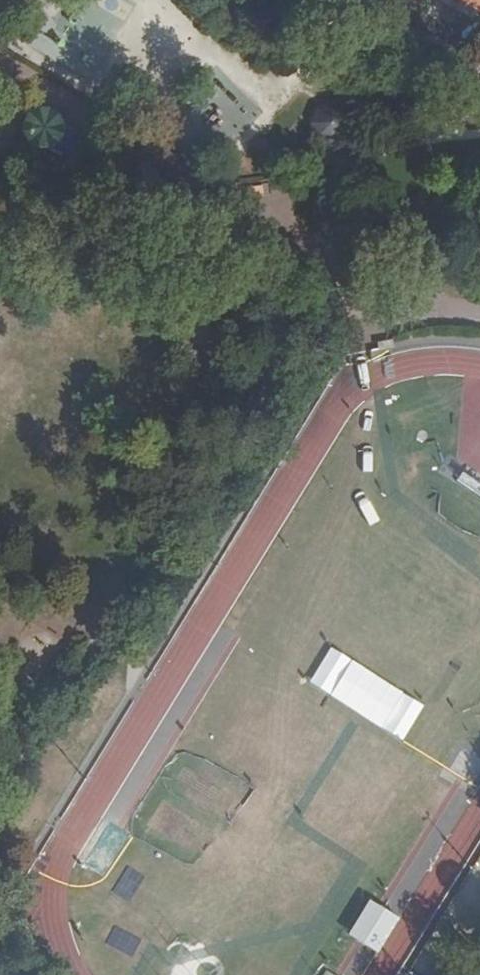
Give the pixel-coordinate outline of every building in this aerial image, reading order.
[(479,11),(479,0),(463,0),(479,11)] [(447,61),(455,48),(421,27),(413,41),(447,61)] [(313,111),(310,117),(309,123),(310,130),(313,136),(317,140),(323,143),(329,144),(336,143),(343,140),(347,134),(350,128),(350,120),(347,114),(343,108),(337,104),(330,103),(323,104),(318,107),(313,111)]
